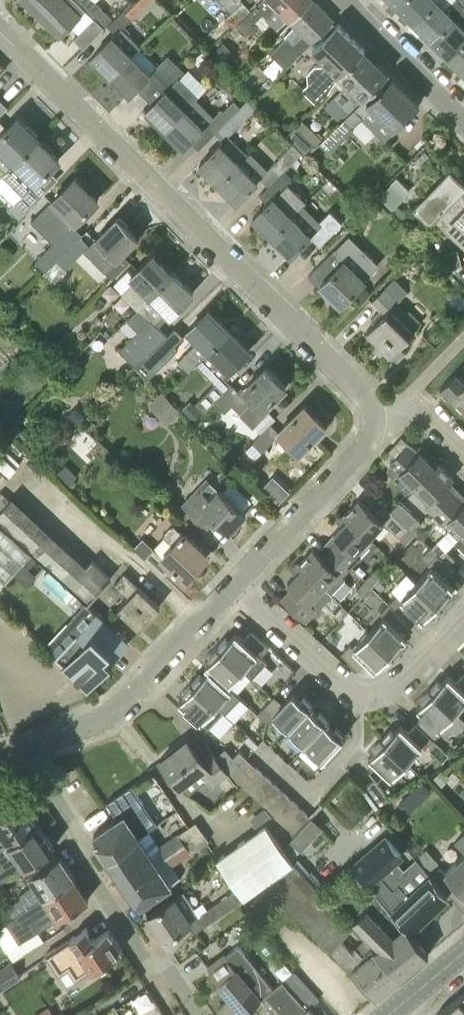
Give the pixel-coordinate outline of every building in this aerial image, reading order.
[(79,33),(94,18),(76,0),(23,0),(59,36),(70,24),(79,33)] [(94,18),(103,28),(106,24),(112,18),(94,0),(76,0),(94,18)] [(141,47),(121,27),(148,0),(131,0),(112,18),(106,24),(115,33),(114,35),(113,34),(91,56),(111,77),(133,55),(141,47)] [(233,10),(225,18),(234,27),(251,10),(242,0),(223,0),(233,10)] [(313,0),(261,0),(251,10),(234,27),(243,37),(256,25),(260,29),(269,20),(266,17),(275,9),(290,24),(313,0)] [(313,0),(290,24),(292,25),(284,33),(286,35),(269,52),(285,68),(333,19),(313,0)] [(437,0),(403,0),(397,6),(414,23),(437,0)] [(463,7),(463,0),(452,0),(445,8),(437,0),(414,23),(432,40),(453,18),(454,17),(463,7)] [(463,44),(463,27),(462,25),(463,23),(463,7),(454,17),(453,18),(432,40),(449,57),(463,44)] [(73,39),(83,48),(103,28),(94,18),(79,33),(73,39)] [(339,75),(365,49),(338,23),(312,49),(326,64),(325,65),(315,65),(307,72),(309,83),(302,90),(316,105),(329,92),(338,77),(339,75)] [(235,53),(223,41),(210,54),(222,66),(235,53)] [(449,57),(463,72),(463,44),(449,57)] [(332,97),(348,113),(364,97),(388,72),(365,49),(339,75),(338,77),(346,83),(332,97)] [(153,70),(161,78),(176,63),(168,54),(158,64),(152,70),(153,70)] [(129,94),(151,72),(133,55),(111,77),(129,94)] [(165,130),(187,108),(186,107),(197,95),(179,77),(184,71),(176,63),(161,78),(169,87),(167,88),(145,110),(165,130)] [(348,113),(324,137),(323,139),(320,142),(321,143),(327,149),(330,152),(362,119),(380,137),(385,141),(396,129),(394,128),(419,103),(391,75),(367,99),(364,97),(348,113)] [(269,77),(263,82),(268,87),(273,81),(269,77)] [(249,97),(240,106),(229,116),(214,132),(223,140),(228,135),(258,106),(249,97)] [(240,106),(237,102),(234,100),(224,110),(229,116),(240,106)] [(187,108),(165,130),(183,147),(204,126),(187,108)] [(214,132),(229,116),(224,110),(222,108),(206,123),(214,132)] [(39,139),(17,118),(0,135),(0,165),(6,170),(12,164),(39,139)] [(293,126),(290,122),(281,122),(278,125),(286,133),(293,126)] [(307,156),(317,146),(296,125),(286,135),(293,143),(302,151),(307,156)] [(39,139),(12,164),(33,185),(59,159),(39,139)] [(218,183),(239,161),(221,142),(199,164),(218,183)] [(302,151),(293,143),(268,169),(259,177),(268,186),(287,165),(302,151)] [(239,161),(218,183),(236,201),(258,180),(257,179),(259,177),(268,169),(249,151),(239,161)] [(293,171),(287,165),(268,186),(259,194),(267,202),(284,186),(288,183),(292,178),(289,176),(293,171)] [(457,191),(462,185),(450,175),(416,211),(430,225),(435,220),(463,247),(463,198),(457,191)] [(70,225),(98,198),(76,176),(51,200),(31,220),(53,242),(70,225)] [(379,194),(393,207),(397,203),(404,196),(390,183),(379,194)] [(293,196),(284,186),(267,202),(253,217),(273,237),(293,215),(284,206),(293,196)] [(25,212),(40,196),(30,187),(22,195),(15,202),(16,203),(19,207),(25,212)] [(293,215),(273,237),(291,254),(309,235),(319,245),(342,222),(330,209),(319,220),(303,205),(293,215)] [(19,207),(14,212),(19,217),(25,212),(19,207)] [(104,270),(137,237),(116,216),(83,249),(104,270)] [(64,252),(81,236),(70,225),(53,242),(64,252)] [(366,278),(369,274),(380,264),(351,236),(312,276),(340,304),(365,278),(366,278)] [(35,259),(46,270),(64,252),(53,242),(35,259)] [(130,317),(173,274),(152,253),(129,276),(134,281),(122,293),(137,308),(130,316),(130,317)] [(137,366),(167,335),(155,323),(164,313),(168,316),(193,292),(173,274),(130,317),(140,328),(119,349),(137,366)] [(406,312),(395,302),(407,291),(394,278),(371,301),(383,314),(367,330),(377,341),(373,345),(380,352),(384,348),(390,354),(421,322),(409,310),(406,312)] [(362,299),(370,291),(362,283),(354,291),(362,299)] [(463,295),(460,292),(456,292),(452,294),(450,298),(450,302),(452,306),(455,308),(460,308),(463,306),(463,304),(463,296),(463,295)] [(195,365),(230,330),(208,309),(186,331),(196,341),(177,360),(188,370),(194,364),(195,365)] [(167,335),(137,366),(148,378),(178,348),(176,343),(183,336),(174,327),(167,335)] [(214,383),(197,401),(206,409),(214,401),(232,383),(225,376),(250,350),(230,330),(195,365),(214,383)] [(232,383),(214,401),(221,408),(224,411),(232,404),(240,411),(239,412),(253,427),(254,426),(269,411),(270,411),(265,406),(286,386),(267,366),(241,392),(232,383)] [(461,376),(456,372),(452,376),(441,388),(451,398),(452,396),(463,408),(463,380),(461,376)] [(168,416),(177,407),(162,392),(156,398),(164,407),(161,410),(168,416)] [(194,403),(192,400),(182,410),(193,420),(202,411),(194,403)] [(304,402),(281,425),(294,438),(289,442),(299,452),(327,424),(304,402)] [(76,407),(62,420),(71,429),(84,416),(76,407)] [(276,418),(269,411),(254,426),(261,433),(271,424),(276,418)] [(253,442),(262,451),(280,433),(277,429),(271,424),(261,433),(253,442)] [(408,491),(414,485),(415,486),(439,462),(439,463),(441,461),(433,454),(428,458),(420,450),(418,452),(402,436),(389,451),(395,457),(391,461),(400,470),(393,476),(408,491)] [(255,458),(262,451),(253,442),(246,449),(255,458)] [(424,505),(434,514),(455,493),(447,484),(451,481),(454,478),(439,463),(439,462),(415,486),(429,500),(424,505)] [(210,497),(199,486),(181,504),(206,527),(214,519),(229,531),(245,513),(218,488),(210,497)] [(112,578),(92,560),(87,565),(12,497),(10,500),(0,491),(0,523),(32,552),(88,602),(112,578)] [(462,532),(463,533),(463,532),(463,501),(455,493),(434,514),(442,523),(447,518),(462,532)] [(360,498),(345,514),(369,537),(384,521),(406,542),(415,533),(408,527),(384,505),(376,513),(360,498)] [(339,538),(331,547),(351,566),(373,541),(369,537),(345,514),(344,512),(337,520),(342,525),(334,533),(339,538)] [(408,527),(415,533),(424,524),(417,518),(408,527)] [(32,552),(0,523),(0,587),(32,552)] [(182,533),(173,525),(163,536),(171,544),(161,555),(154,548),(144,558),(163,576),(172,566),(185,578),(206,555),(182,532),(182,533)] [(462,532),(454,540),(463,550),(463,532),(463,533),(462,532)] [(440,556),(446,550),(438,541),(431,547),(440,556)] [(345,577),(343,575),(351,566),(331,547),(322,556),(314,548),(300,563),(299,564),(330,592),(345,577)] [(449,565),(440,556),(431,547),(422,557),(431,566),(416,582),(441,606),(455,592),(451,589),(453,586),(445,579),(454,570),(449,565)] [(440,556),(449,565),(455,559),(446,550),(440,556)] [(299,564),(300,563),(298,562),(291,569),(296,574),(288,583),(293,587),(282,599),(305,621),(318,608),(331,594),(330,593),(330,592),(299,564)] [(366,579),(372,585),(381,576),(374,570),(366,579)] [(140,626),(159,605),(124,573),(114,583),(128,596),(119,607),(140,626)] [(363,595),(372,585),(366,579),(357,589),(363,595)] [(428,620),(441,606),(416,582),(401,598),(397,594),(389,603),(406,620),(414,612),(422,619),(424,617),(428,620)] [(108,622),(89,603),(72,621),(81,629),(55,656),(86,685),(108,662),(101,655),(108,647),(95,636),(108,622)] [(398,629),(406,620),(389,603),(380,612),(384,615),(369,631),(394,656),(407,642),(404,638),(406,636),(398,629)] [(340,619),(349,610),(343,604),(334,613),(340,619)] [(216,645),(242,669),(252,677),(266,661),(261,656),(269,647),(252,630),(243,640),(235,632),(233,634),(230,631),(216,645)] [(380,670),(394,656),(369,631),(353,648),(350,644),(341,653),(358,670),(367,661),(374,669),(377,666),(380,670)] [(227,685),(242,669),(216,645),(206,657),(209,660),(205,665),(208,669),(209,668),(227,685)] [(231,688),(227,685),(209,668),(208,669),(204,673),(201,670),(190,681),(216,705),(231,688)] [(456,682),(448,674),(446,677),(442,673),(429,687),(454,712),(463,701),(463,673),(456,682)] [(223,712),(216,705),(190,681),(177,695),(181,699),(179,701),(208,728),(223,712)] [(439,727),(454,712),(429,687),(415,701),(419,705),(417,707),(425,715),(416,723),(434,740),(442,731),(439,727)] [(289,730),(313,704),(312,705),(303,696),(301,699),(293,693),(283,704),(274,695),(258,713),(267,722),(273,715),(289,730)] [(306,745),(330,719),(329,719),(328,720),(319,711),(317,714),(310,708),(314,705),(313,704),(289,730),(306,745)] [(330,719),(306,745),(322,760),(346,734),(345,734),(344,735),(335,726),(333,729),(326,723),(330,720),(330,719)] [(434,740),(416,723),(408,732),(400,724),(398,726),(394,723),(381,737),(406,761),(422,745),(425,748),(434,740)] [(391,777),(406,761),(381,737),(367,751),(371,754),(369,757),(391,777)] [(228,773),(225,766),(213,752),(203,759),(187,738),(159,759),(186,794),(208,778),(213,784),(228,773)] [(239,783),(255,766),(246,758),(241,763),(234,756),(225,766),(228,773),(230,775),(239,783)] [(248,792),(264,774),(255,766),(239,783),(248,792)] [(442,769),(434,778),(442,785),(450,776),(442,769)] [(257,800),(273,782),(264,774),(248,792),(257,800)] [(379,806),(389,799),(375,780),(365,787),(379,806)] [(422,780),(414,787),(424,797),(432,790),(422,780)] [(265,808),(282,790),(273,782),(257,800),(265,808)] [(118,818),(94,834),(108,855),(140,835),(149,829),(134,807),(143,802),(131,785),(107,802),(118,818)] [(274,816),(291,799),(282,790),(265,808),(274,816)] [(38,823),(23,802),(15,808),(8,798),(0,804),(0,831),(8,842),(38,823)] [(278,832),(300,807),(291,799),(274,816),(268,823),(278,832)] [(300,807),(278,832),(288,841),(311,817),(300,807)] [(178,834),(183,842),(201,829),(196,821),(178,834)] [(1,881),(54,847),(38,823),(8,842),(0,847),(0,864),(0,882),(1,881)] [(244,897),(293,862),(265,823),(216,859),(244,897)] [(183,842),(178,834),(160,845),(149,829),(140,835),(108,855),(125,881),(183,842)] [(172,864),(190,852),(208,840),(201,829),(183,842),(125,881),(140,904),(180,877),(172,864)] [(455,841),(463,851),(463,833),(455,841)] [(368,886),(370,888),(411,932),(448,895),(421,862),(398,882),(400,884),(394,890),(381,874),(403,855),(386,835),(351,864),(360,874),(368,886)] [(427,849),(418,857),(430,870),(439,862),(427,849)] [(444,871),(463,893),(463,853),(444,871)] [(75,877),(59,854),(28,875),(34,884),(20,894),(22,897),(0,912),(0,913),(6,922),(16,915),(15,915),(75,877)] [(319,891),(320,890),(294,863),(267,888),(284,903),(376,996),(401,975),(365,938),(351,951),(340,939),(353,926),(319,891)] [(16,915),(6,922),(19,943),(38,931),(57,918),(57,920),(89,899),(75,877),(15,915),(16,915)] [(235,888),(208,907),(201,912),(208,922),(242,899),(235,888)] [(257,897),(273,915),(284,903),(267,888),(257,897)] [(428,953),(411,932),(370,888),(343,915),(320,890),(319,891),(353,926),(356,924),(367,936),(365,938),(401,975),(428,953)] [(328,899),(340,911),(345,906),(334,894),(328,899)] [(163,940),(192,920),(176,895),(147,915),(163,940)] [(247,906),(261,926),(273,915),(257,897),(247,906)] [(95,938),(87,927),(45,954),(59,975),(68,969),(75,980),(122,949),(108,929),(95,938)] [(239,947),(226,957),(225,954),(209,967),(217,982),(218,982),(231,998),(218,1008),(224,1014),(238,1014),(272,988),(239,947)] [(21,977),(11,963),(0,970),(0,990),(21,977)] [(309,1007),(318,999),(293,971),(266,994),(284,1014),(316,1014),(309,1007)] [(455,1001),(439,1014),(463,1014),(463,993),(455,1001)]
